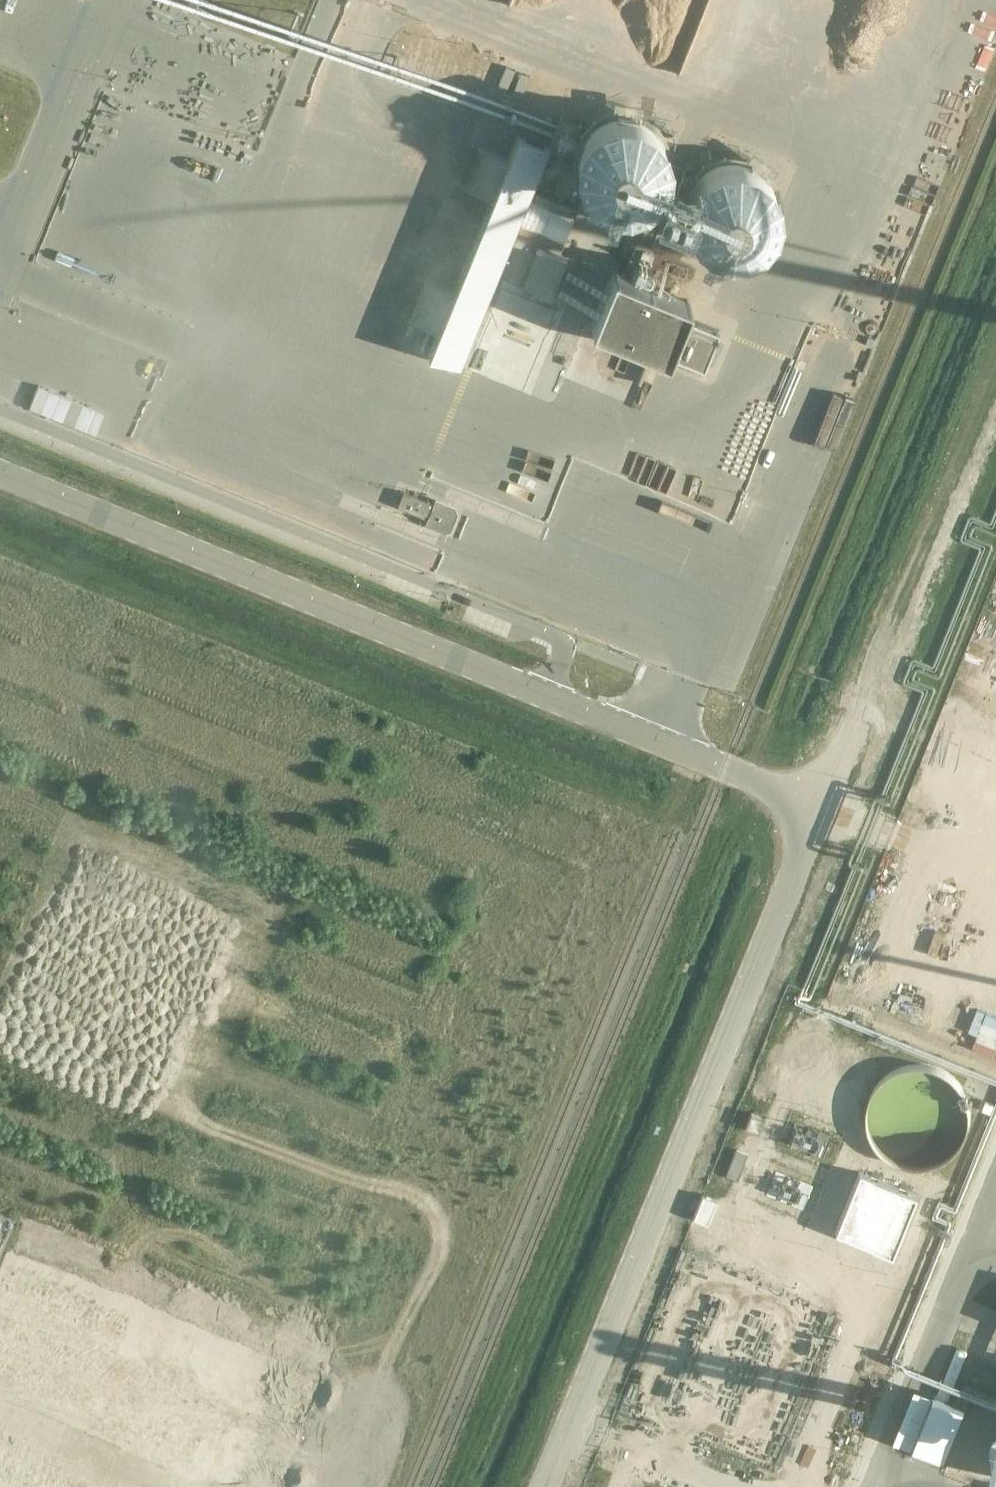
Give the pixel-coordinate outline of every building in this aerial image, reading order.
[(712,121),(602,110),(599,138),(595,147),(592,179),(631,196),(653,199),(668,205),(660,204),(752,244),(805,249),(811,235),(821,236),(824,211),(826,204),(829,175),(812,167),(809,174),(808,188),(807,188),(770,172),(771,158),(727,154),(730,129),(712,121)] [(550,148),(518,135),(429,354),(460,367),(550,148)] [(684,319),(691,301),(614,270),(591,325),(668,356),(705,372),(721,334),(684,319)] [(513,279),(475,372),(531,395),(569,302),(513,279)] [(428,522),(445,528),(449,527),(455,513),(453,509),(436,502),(435,505),(404,492),(398,506),(429,518),(428,522)] [(883,1065),(876,1156),(979,1165),(987,1073),(883,1065)] [(752,1113),(746,1127),(759,1132),(765,1118),(752,1113)] [(737,1150),(727,1175),(738,1180),(748,1154),(737,1150)] [(921,1196),(860,1172),(835,1233),(896,1257),(921,1196)]
